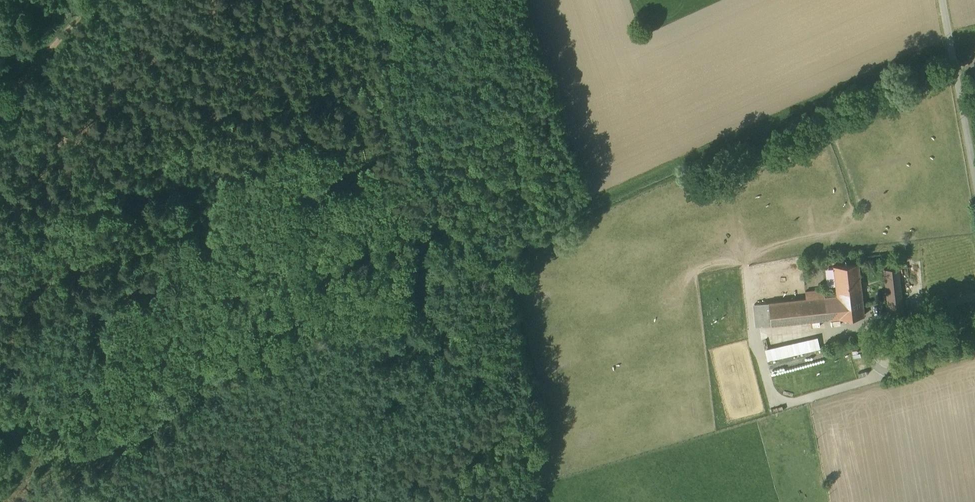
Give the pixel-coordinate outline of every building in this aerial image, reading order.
[(858,263),(834,266),(837,295),(839,318),(864,316),(858,263)] [(898,267),(884,269),(890,318),(904,317),(898,267)] [(839,318),(837,295),(825,296),(824,289),(805,291),(806,298),(768,302),(771,325),(839,318)] [(756,327),(771,325),(768,302),(754,304),(756,327)] [(818,338),(768,349),(770,362),(821,351),(818,338)]
